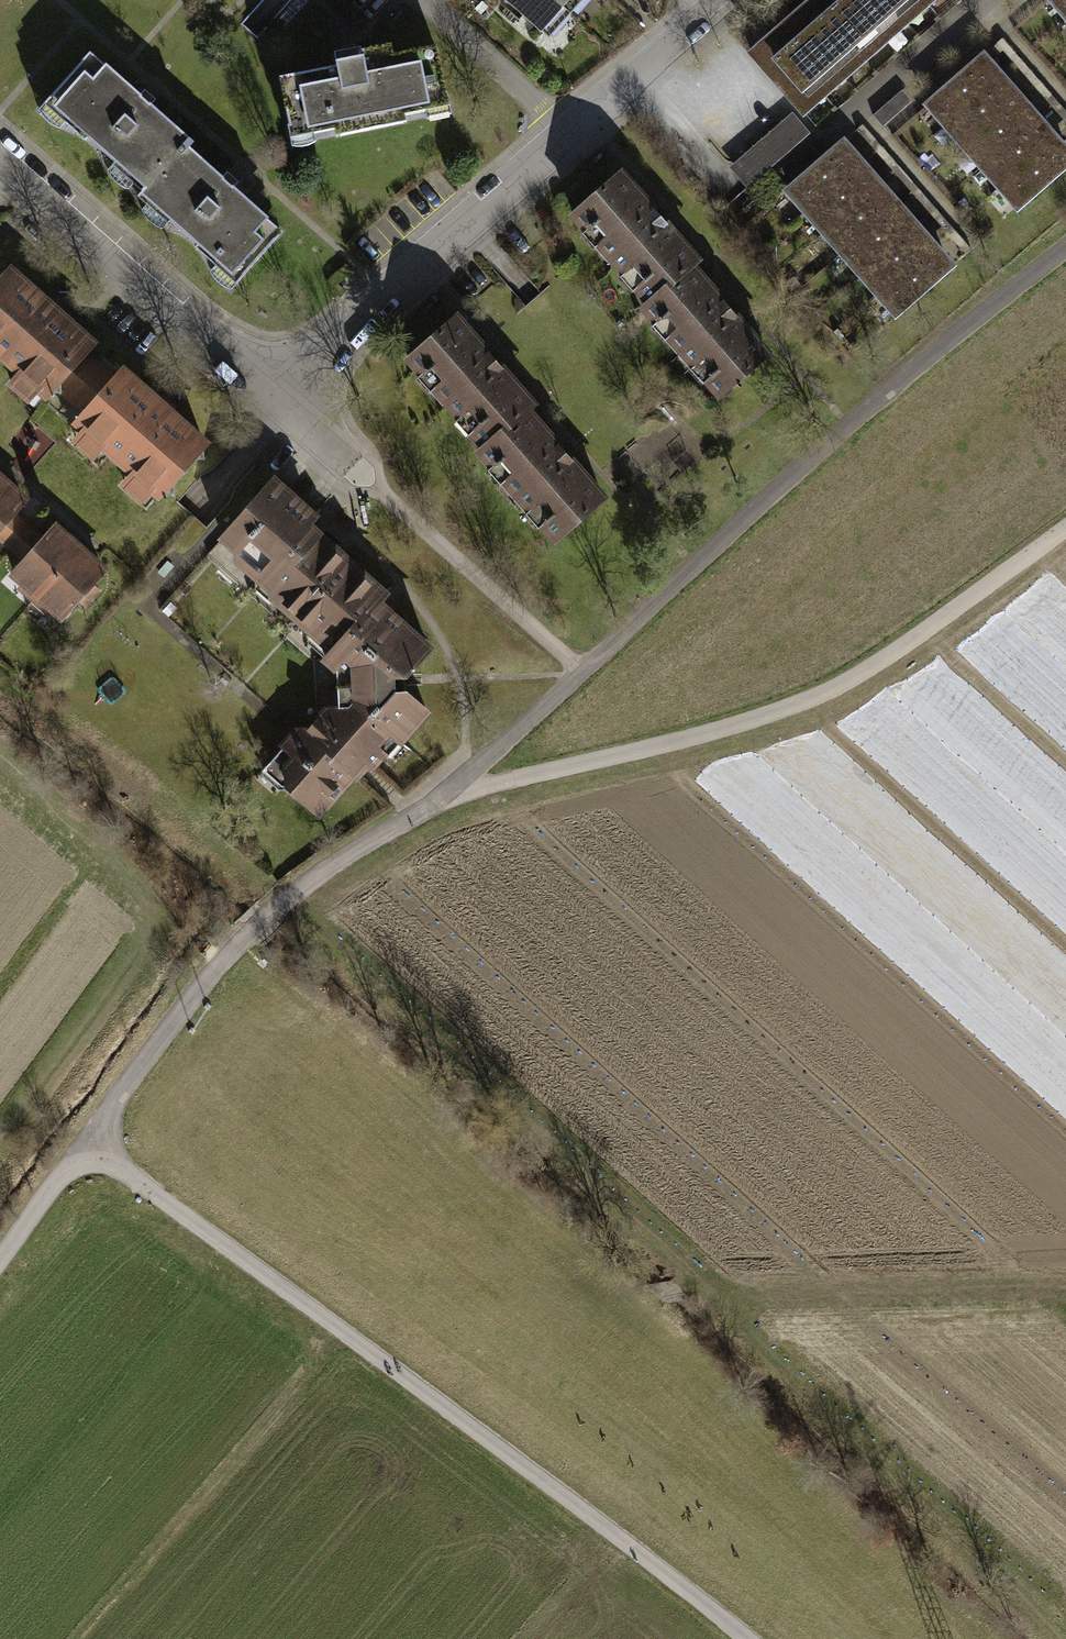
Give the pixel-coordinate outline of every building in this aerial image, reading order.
[(500,3),(544,42),(566,16),(548,0),(503,0),(500,3)] [(566,16),(581,0),(548,0),(566,16)] [(793,1),(850,67),(875,45),(835,0),(794,0),(793,1)] [(875,45),(900,24),(879,0),(835,0),(875,45)] [(900,24),(925,2),(923,0),(879,0),(900,24)] [(1063,17),(1065,15),(1065,0),(1048,0),(1063,17)] [(793,1),(767,23),(825,89),(850,67),(793,1)] [(767,23),(742,45),(799,110),(825,89),(767,23)] [(436,48),(275,79),(287,145),(449,115),(436,48)] [(922,101),(941,123),(1002,70),(983,48),(922,101)] [(82,65),(37,117),(138,205),(183,154),(82,65)] [(941,123),(960,145),(1021,91),(1002,70),(941,123)] [(960,145),(978,166),(1040,113),(1021,91),(960,145)] [(791,112),(726,168),(745,189),(809,133),(791,112)] [(978,166),(997,188),(1059,135),(1040,113),(978,166)] [(781,189),(800,210),(863,157),(844,135),(781,189)] [(1016,210),(1065,167),(1065,143),(1059,135),(997,188),(1016,210)] [(281,240),(183,154),(138,205),(236,291),(281,240)] [(800,210),(819,232),(881,178),(863,157),(800,210)] [(613,172),(568,213),(645,299),(669,278),(677,287),(693,272),(699,267),(613,172)] [(819,232),(838,254),(900,200),(881,178),(819,232)] [(838,254),(857,275),(919,221),(900,200),(838,254)] [(857,275),(875,297),(938,243),(919,221),(857,275)] [(875,297),(894,319),(957,265),(938,243),(875,297)] [(15,267),(0,284),(0,358),(20,376),(11,386),(35,407),(44,397),(52,404),(57,398),(69,408),(101,372),(89,362),(103,346),(15,267)] [(768,355),(693,272),(677,287),(669,278),(645,299),(638,305),(721,397),(768,355)] [(451,314),(403,356),(481,442),(506,419),(514,428),(530,413),(536,408),(451,314)] [(217,446),(128,368),(114,383),(101,372),(69,408),(82,420),(77,426),(85,433),(75,444),(98,464),(107,453),(134,476),(125,486),(148,507),(157,497),(165,504),(217,446)] [(605,496),(530,413),(514,428),(506,419),(481,442),(473,449),(556,541),(605,496)] [(210,553),(326,656),(379,596),(386,589),(308,520),(316,512),(277,478),(210,553)] [(12,554),(34,530),(20,519),(34,503),(7,479),(0,487),(0,544),(12,554)] [(11,580),(39,603),(86,550),(61,526),(46,542),(34,530),(12,554),(25,566),(11,580)] [(39,603),(66,627),(82,608),(91,615),(107,597),(99,590),(113,574),(86,550),(39,603)] [(379,596),(326,656),(338,667),(339,706),(378,704),(396,686),(395,670),(407,670),(432,642),(379,596)] [(318,707),(267,768),(319,814),(392,732),(399,739),(428,706),(405,686),(396,686),(378,704),(339,706),(318,707)]
